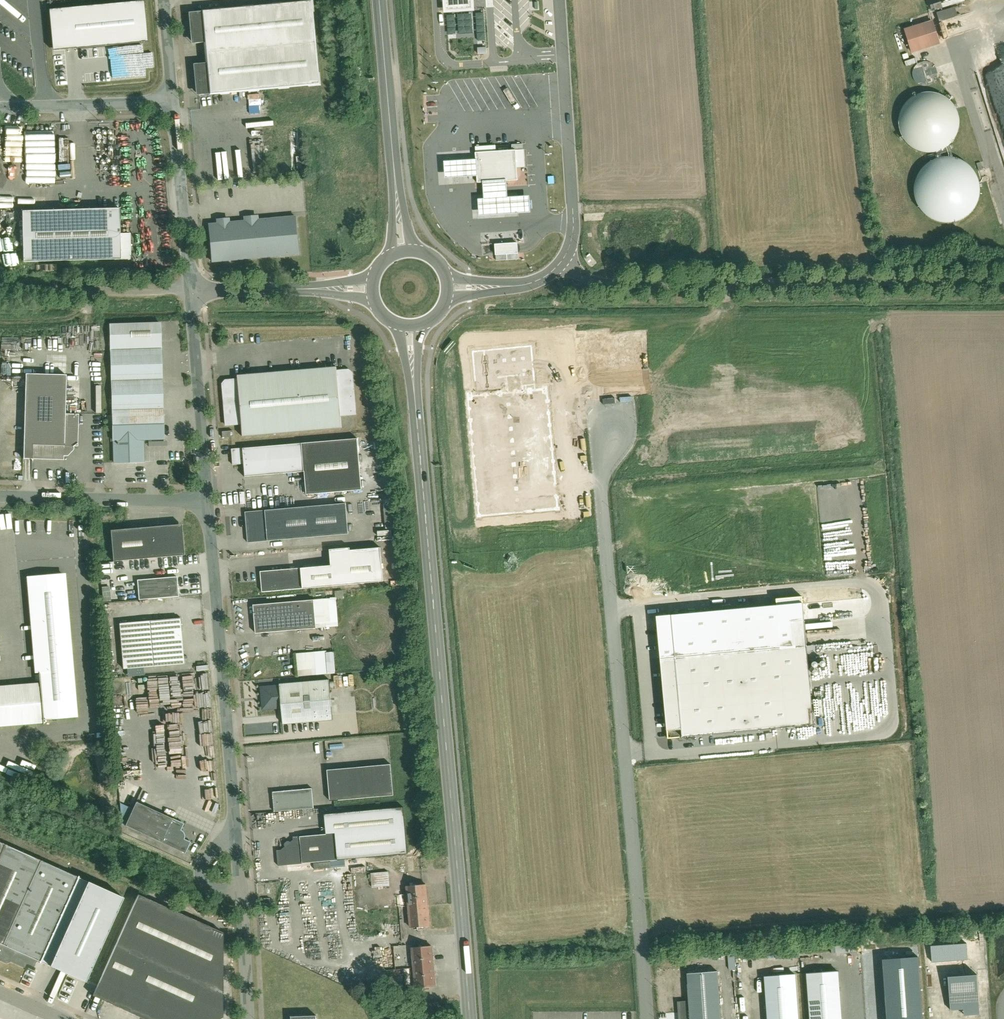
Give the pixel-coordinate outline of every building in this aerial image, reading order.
[(445,11),(447,11),(476,9),(475,0),(444,0),(445,11)] [(962,2),(961,0),(939,0),(939,3),(932,5),(933,9),(962,2)] [(143,2),(48,10),(52,50),(146,42),(143,2)] [(190,14),(192,25),(193,41),(204,40),(205,50),(207,50),(208,64),(192,66),(194,92),(317,80),(309,3),(190,14)] [(935,12),(938,22),(956,16),(953,7),(935,12)] [(484,40),(484,13),(476,13),(475,40),(484,40)] [(931,21),(903,29),(910,52),(938,44),(931,21)] [(912,70),(916,85),(933,79),(931,71),(925,73),(924,66),(912,70)] [(906,144),(914,150),(924,152),(934,151),(943,147),(949,141),(954,133),(955,123),(954,114),(950,106),(943,100),(935,95),(925,94),(916,96),(908,100),(901,108),(898,117),(897,127),(900,136),(906,144)] [(477,158),(445,160),(446,177),(477,175),(478,181),(484,181),(485,197),(480,198),(481,214),(532,211),(531,194),(509,196),(507,179),(519,178),(517,149),(476,151),(477,158)] [(919,210),(927,217),(936,222),(947,223),(957,221),(966,216),(974,207),(978,197),(979,185),(975,174),(968,165),(958,159),(947,157),(936,158),(926,163),(919,170),(914,180),(912,190),(914,201),(919,210)] [(22,213),(23,261),(118,259),(117,233),(117,211),(22,213)] [(210,262),(299,254),(296,217),(258,220),(258,215),(245,216),(245,222),(230,223),(229,218),(214,220),(215,224),(206,225),(210,262)] [(129,232),(117,233),(118,259),(129,259),(129,232)] [(493,254),(493,243),(482,243),(482,254),(493,254)] [(496,261),(518,259),(517,243),(495,244),(496,261)] [(109,325),(111,462),(142,462),(142,437),(162,437),(159,324),(109,325)] [(66,364),(67,356),(53,356),(53,359),(63,360),(63,364),(66,364)] [(337,365),(235,373),(236,378),(224,379),(221,382),(224,426),(241,425),(242,433),(340,426),(339,414),(355,413),(352,371),(348,369),(337,370),(337,365)] [(63,379),(25,378),(26,458),(57,457),(68,450),(76,439),(77,416),(64,414),(63,379)] [(357,441),(304,445),(306,473),(308,495),(361,490),(357,441)] [(306,473),(304,445),(234,450),(236,469),(247,468),(248,478),(306,473)] [(345,504),(245,511),(247,542),(347,534),(345,504)] [(113,558),(182,553),(180,524),(110,528),(113,558)] [(331,568),(304,570),(305,589),(384,583),(382,549),(351,551),(351,549),(330,551),(331,568)] [(304,570),(262,572),(263,591),(305,589),(304,570)] [(38,674),(42,722),(78,719),(65,574),(26,578),(34,674),(38,674)] [(139,601),(178,597),(176,578),(137,582),(137,584),(138,598),(139,601)] [(138,598),(137,584),(127,585),(128,599),(138,598)] [(319,600),(255,604),(257,634),(321,630),(319,600)] [(125,664),(179,661),(177,621),(122,624),(125,664)] [(781,648),(662,659),(669,739),(816,726),(807,621),(779,624),(781,648)] [(296,676),(334,674),(333,651),(295,653),(296,676)] [(209,690),(208,674),(194,675),(195,691),(209,690)] [(331,717),(327,681),(259,689),(261,707),(284,705),(286,722),(331,717)] [(41,722),(37,685),(0,689),(0,726),(41,722)] [(197,693),(196,708),(208,708),(208,693),(197,693)] [(395,768),(330,773),(332,803),(397,798),(395,768)] [(274,810),(312,806),(310,788),(272,791),(274,810)] [(204,798),(203,805),(204,805),(204,811),(215,812),(216,799),(204,798)] [(117,821),(182,850),(187,837),(179,833),(182,827),(137,806),(135,811),(123,806),(123,808),(117,821)] [(275,858),(276,871),(404,859),(400,815),(322,822),(324,841),(291,844),(292,848),(281,849),(282,857),(275,858)] [(21,968),(26,956),(86,983),(122,903),(0,848),(0,958),(21,968)] [(372,874),(374,888),(390,887),(389,873),(372,874)] [(409,891),(414,927),(429,925),(425,889),(409,891)] [(101,975),(91,997),(139,1018),(222,1018),(222,934),(136,893),(101,975)] [(850,940),(834,940),(834,952),(850,952),(850,940)] [(415,953),(417,989),(432,988),(430,952),(415,953)] [(715,972),(685,974),(687,999),(676,1000),(677,1018),(718,1018),(715,972)] [(806,976),(809,1018),(841,1018),(838,973),(806,976)] [(763,978),(766,1018),(799,1018),(795,975),(763,978)] [(977,977),(947,979),(949,1011),(962,1010),(963,1017),(980,1016),(977,977)]
